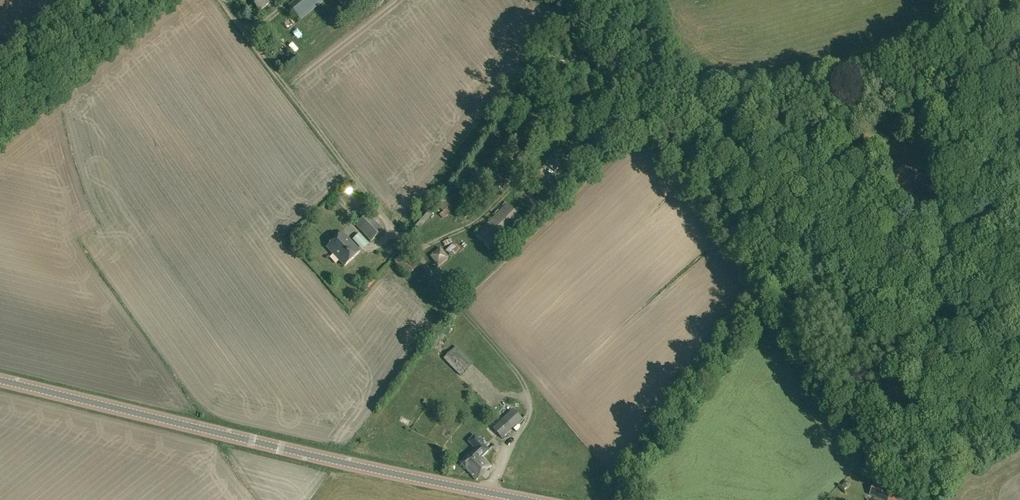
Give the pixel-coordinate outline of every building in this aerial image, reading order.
[(260,12),(274,0),(251,0),(260,12)] [(300,20),(323,2),(322,0),(295,0),(288,5),(300,20)] [(295,42),(291,45),(296,53),(301,50),(295,42)] [(528,154),(529,154),(530,154),(532,154),(533,154),(534,153),(535,151),(535,150),(535,149),(535,148),(535,147),(533,145),(532,145),(531,144),(530,144),(529,144),(528,144),(527,145),(525,147),(525,149),(525,151),(525,152),(526,153),(527,153),(528,154)] [(521,163),(522,163),(523,163),(524,163),(524,162),(525,162),(526,161),(527,160),(527,159),(527,158),(527,157),(525,155),(524,154),(523,154),(521,154),(520,154),(519,154),(518,155),(518,156),(517,157),(517,159),(517,160),(517,161),(518,162),(518,163),(520,163),(521,163)] [(912,181),(917,183),(922,180),(923,178),(923,174),(917,170),(911,174),(912,181)] [(441,215),(444,218),(453,209),(441,197),(434,203),(444,212),(441,215)] [(475,235),(490,249),(522,218),(507,203),(475,235)] [(356,225),(371,241),(383,229),(369,214),(356,225)] [(302,238),(296,231),(288,238),(294,245),(302,238)] [(327,247),(345,266),(360,252),(342,233),(327,247)] [(457,242),(448,250),(454,258),(464,250),(457,242)] [(374,279),(366,288),(369,290),(377,281),(374,279)] [(444,358),(461,376),(473,364),(456,346),(444,358)] [(475,379),(469,383),(475,392),(481,389),(475,379)] [(502,438),(522,418),(520,416),(524,413),(513,401),(509,405),(507,403),(498,412),(503,418),(493,428),(502,438)] [(473,474),(477,478),(488,467),(480,458),(489,450),(475,435),(469,441),(475,448),(461,462),(473,475),(473,474)] [(446,452),(439,458),(443,461),(449,455),(446,452)] [(875,484),(870,494),(883,499),(898,499),(900,496),(899,495),(902,488),(890,483),(887,490),(875,484)]
